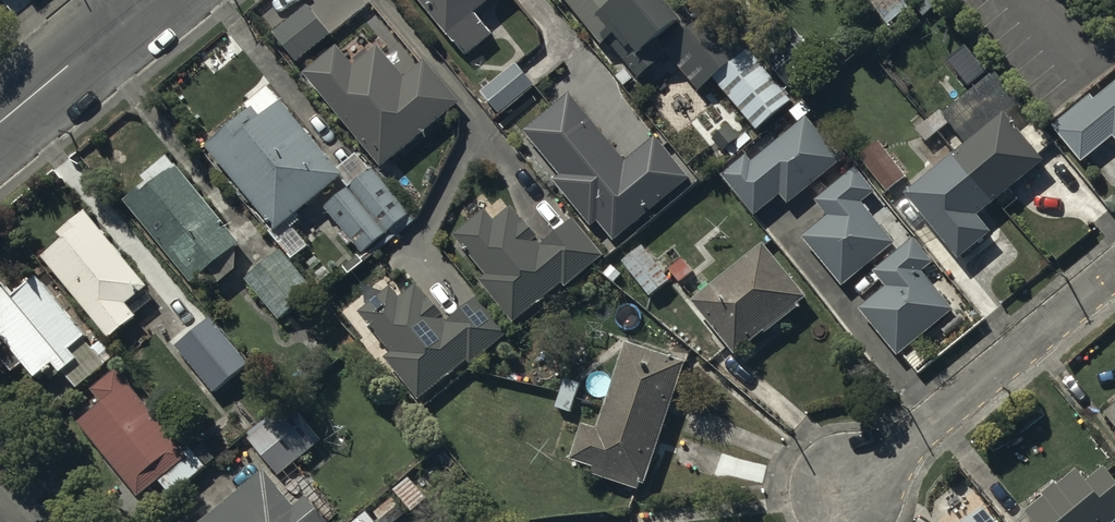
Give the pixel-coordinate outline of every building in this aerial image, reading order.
[(464,54),(490,33),(473,11),(487,0),(422,0),(464,54)] [(600,42),(605,38),(628,65),(616,75),(622,83),(634,74),(636,76),(661,56),(649,41),(680,15),(668,0),(566,0),(600,42)] [(307,4),(274,31),(299,61),(332,34),(307,4)] [(698,87),(713,75),(756,127),(793,96),(749,42),(723,63),(691,24),(664,46),(698,87)] [(337,43),(304,70),(382,165),(460,102),(425,60),(405,77),(379,46),(355,65),(337,43)] [(532,82),(514,61),(480,91),(497,111),(532,82)] [(940,112),(964,141),(905,190),(908,193),(893,206),(912,229),(925,218),(956,256),(990,229),(976,212),(1041,158),(1004,113),(1019,100),(993,69),(940,112)] [(1094,98),(1090,93),(1051,125),(1081,160),(1113,133),(1114,136),(1114,81),(1094,98)] [(624,159),(569,91),(522,129),(558,173),(554,177),(592,224),(597,220),(613,239),(689,177),(654,135),(624,159)] [(341,179),(344,176),(340,171),(283,99),(259,117),(252,107),(207,142),(273,226),(269,229),(292,258),(309,245),(294,226),(302,220),(297,213),(341,179)] [(841,157),(806,114),(751,160),(745,153),(720,173),(754,214),(780,193),(787,202),(841,157)] [(877,140),(858,154),(887,191),(905,177),(877,140)] [(344,176),(341,179),(351,193),(329,210),(366,256),(416,217),(378,168),(374,171),(361,154),(340,171),(344,176)] [(149,179),(126,197),(193,280),(210,267),(221,280),(236,268),(240,239),(177,162),(175,164),(167,155),(144,173),(149,179)] [(873,188),(855,166),(815,198),(827,212),(801,234),(840,282),(893,240),(859,199),(873,188)] [(479,280),(512,319),(562,278),(567,285),(603,254),(571,216),(537,245),(531,238),(536,234),(512,206),(497,219),(486,206),(454,233),(488,272),(479,280)] [(149,284),(85,208),(59,230),(65,237),(43,256),(110,337),(139,313),(136,310),(150,297),(143,289),(149,284)] [(932,259),(913,235),(871,270),(884,286),(859,307),(897,353),(953,308),(921,269),(932,259)] [(806,294),(761,241),(690,299),(734,352),(762,328),(765,332),(798,305),(796,302),(806,294)] [(314,288),(281,248),(245,277),(279,317),(314,288)] [(37,273),(13,292),(4,282),(0,285),(0,331),(7,340),(0,346),(0,355),(12,370),(24,360),(37,375),(45,369),(52,378),(64,368),(78,385),(114,356),(102,340),(94,346),(84,334),(86,332),(37,273)] [(508,331),(477,294),(448,318),(431,298),(430,299),(416,282),(400,295),(390,283),(358,310),(392,349),(384,355),(420,398),(468,357),(471,362),(508,331)] [(228,340),(203,310),(181,330),(205,359),(228,340)] [(644,481),(684,360),(626,341),(597,426),(582,421),(571,457),(592,464),(589,472),(635,487),(638,479),(644,481)] [(84,415),(79,420),(138,493),(158,477),(172,493),(207,465),(177,428),(170,433),(118,369),(91,390),(99,399),(82,412),(84,415)] [(280,474),(321,439),(288,401),(247,436),(280,474)] [(1105,409),(1114,422),(1114,401),(1105,409)] [(1114,519),(1114,479),(1103,464),(1086,478),(1076,466),(1024,508),(1036,521),(1111,521),(1114,519)] [(330,520),(307,494),(295,504),(266,470),(204,521),(328,521),(330,520)] [(428,497),(410,476),(395,489),(413,510),(428,497)] [(982,505),(961,521),(996,521),(982,505)] [(367,510),(352,521),(377,521),(367,510)]
